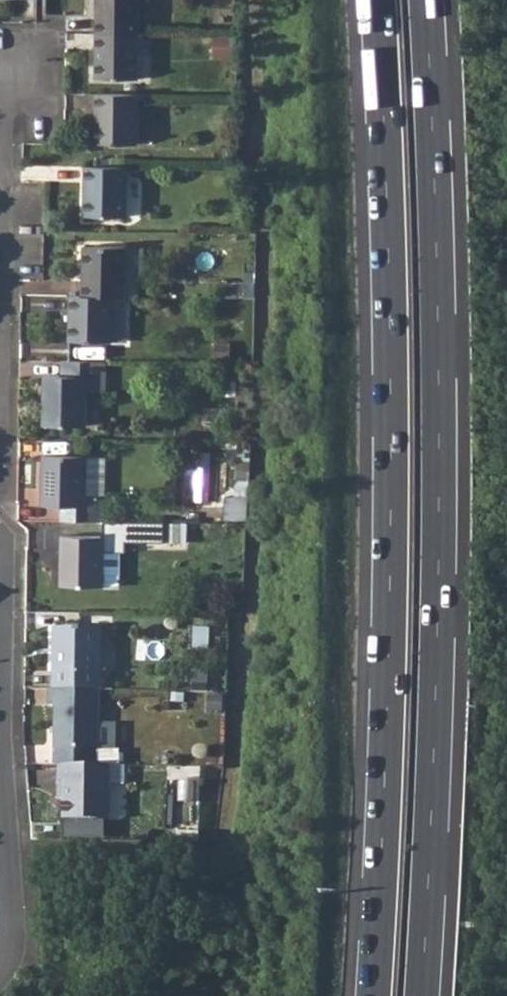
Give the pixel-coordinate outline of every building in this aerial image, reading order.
[(96,33),(139,33),(139,0),(96,0),(96,33)] [(139,33),(96,33),(96,77),(139,78),(139,33)] [(139,93),(96,92),(96,142),(138,143),(139,93)] [(127,165),(84,165),(84,215),(127,215),(127,165)] [(83,245),(82,295),(113,295),(126,295),(126,245),(83,245)] [(82,295),(70,294),(70,339),(112,340),(112,325),(113,295),(82,295)] [(108,361),(63,360),(63,375),(44,375),(44,424),(86,425),(86,389),(92,390),(107,390),(107,375),(108,361)] [(61,504),(61,520),(104,520),(104,495),(85,494),(85,473),(85,456),(43,455),(43,504),(61,504)] [(85,473),(85,494),(104,495),(106,474),(85,473)] [(249,498),(231,497),(229,517),(248,519),(249,498)] [(165,521),(139,520),(139,540),(164,541),(164,527),(165,521)] [(63,534),(61,584),(104,585),(105,536),(63,534)] [(53,630),(51,692),(96,692),(98,692),(100,632),(53,630)] [(51,692),(47,691),(46,707),(54,707),(53,767),(56,767),(94,767),(94,752),(96,692),(51,692)] [(94,752),(94,767),(109,767),(114,767),(114,751),(94,752)] [(94,767),(56,767),(55,785),(60,785),(60,820),(107,821),(109,767),(94,767)]
